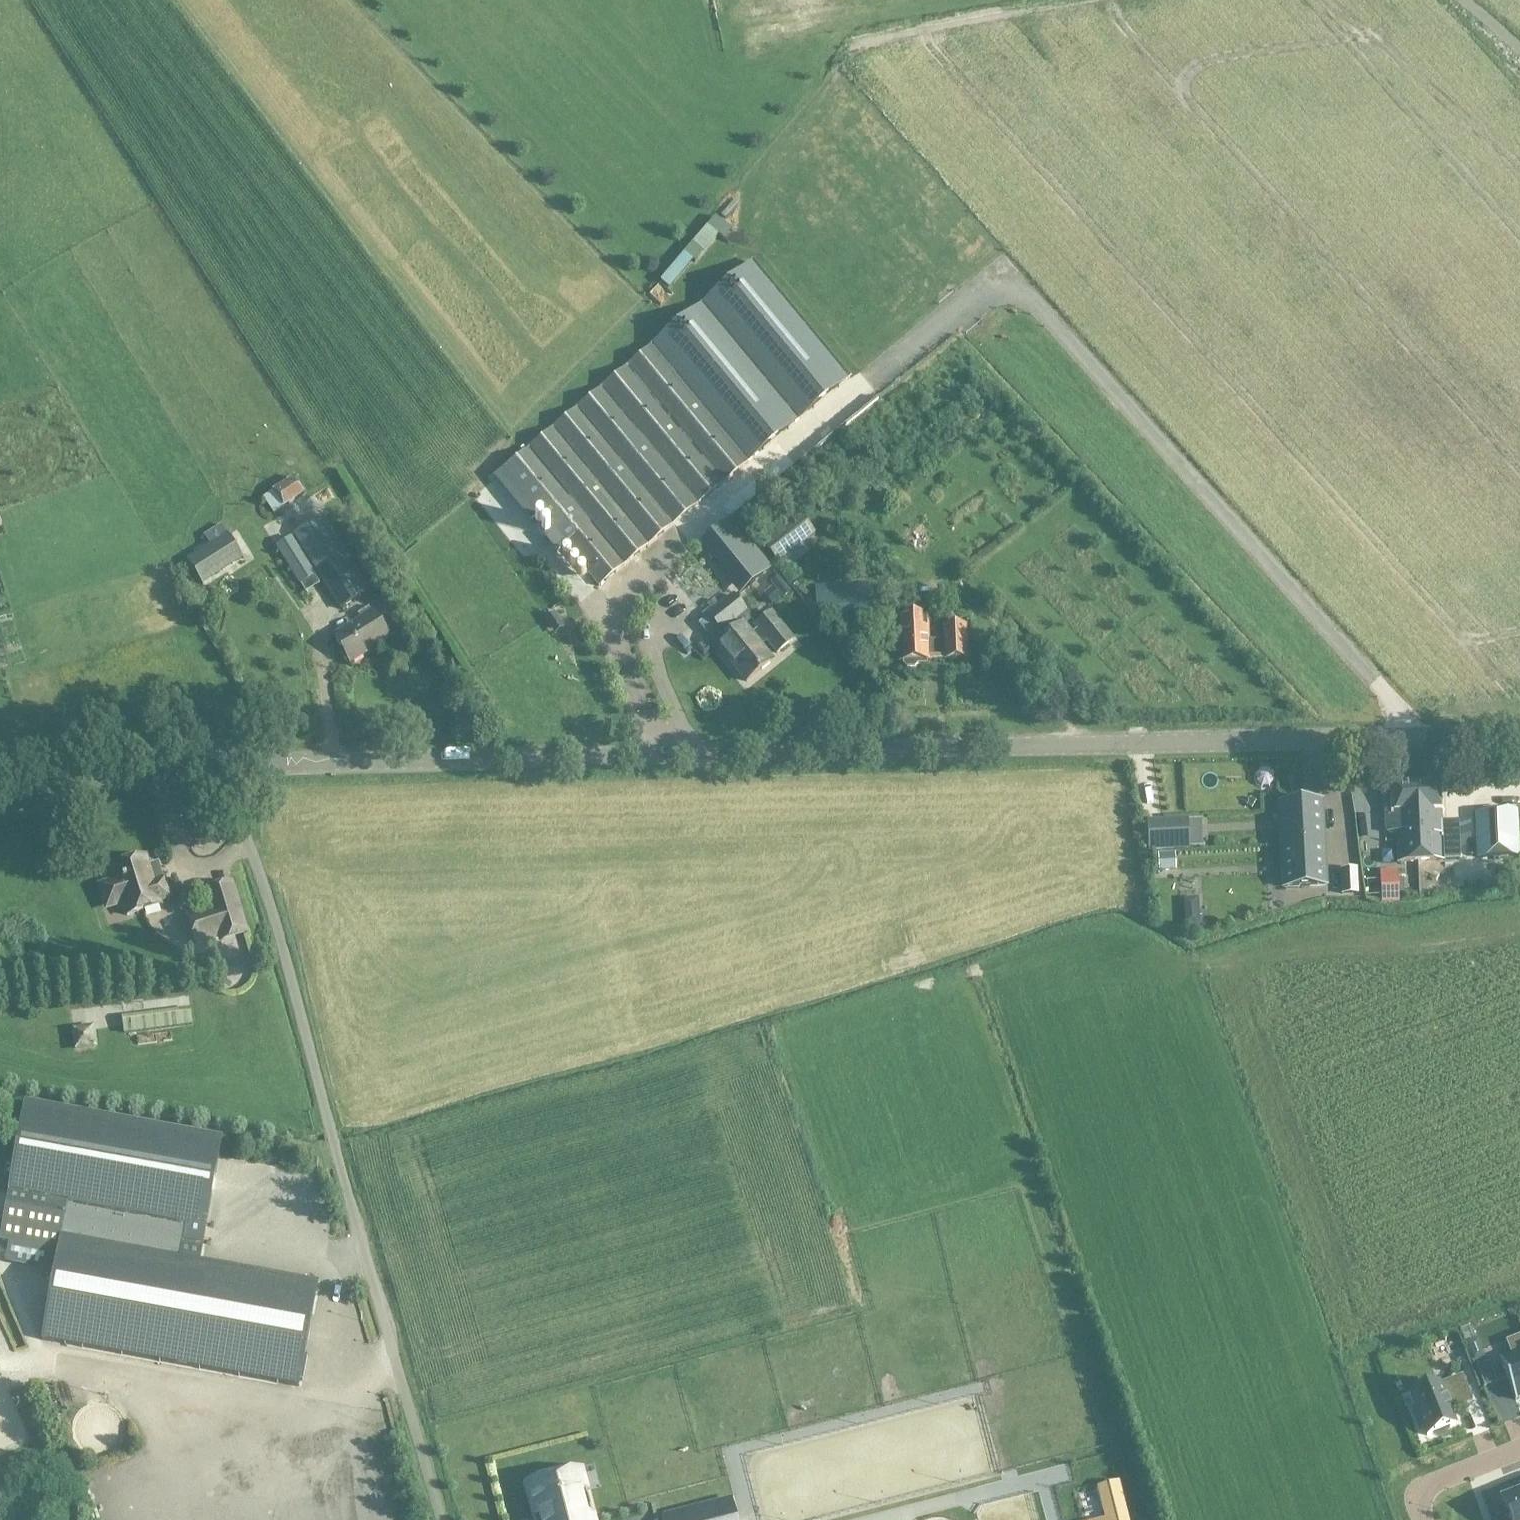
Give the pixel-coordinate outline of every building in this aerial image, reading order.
[(739,9),(750,7),(749,0),(738,0),(739,9)] [(731,231),(715,217),(660,281),(669,289),(693,261),(695,262),(718,235),(723,240),(731,231)] [(768,446),(847,381),(751,264),(672,330),(768,446)] [(672,330),(493,477),(529,521),(535,517),(594,589),(768,446),(672,330)] [(274,515),(305,494),(294,478),(263,498),(274,515)] [(800,515),(762,544),(777,564),(778,563),(785,572),(809,554),(801,544),(815,534),(800,515)] [(367,586),(324,516),(293,534),(340,611),(371,592),(370,591),(374,589),(371,584),(367,586)] [(700,545),(713,561),(741,595),(772,570),(732,520),(700,545)] [(203,586),(243,560),(221,525),(204,535),(211,546),(187,561),(203,586)] [(315,575),(291,537),(275,547),(299,586),(315,575)] [(791,593),(780,581),(773,586),(775,588),(766,596),(773,605),(782,597),(784,599),(791,593)] [(868,583),(844,585),(842,586),(815,588),(817,611),(824,622),(871,620),(868,583)] [(374,603),(392,632),(408,622),(390,593),(374,603)] [(733,594),(707,614),(726,637),(717,645),(747,681),(772,661),(760,647),(767,641),(777,653),(792,640),(771,613),(755,626),(758,629),(751,635),(743,625),(752,618),(733,594)] [(390,638),(374,612),(334,637),(350,663),(390,638)] [(555,613),(545,619),(550,627),(560,621),(555,613)] [(927,617),(921,617),(921,616),(905,617),(900,617),(900,629),(900,661),(904,661),(904,664),(907,668),(914,667),(917,664),(917,661),(928,660),(928,658),(944,657),(944,660),(966,659),(965,627),(943,628),(943,639),(928,640),(927,617)] [(968,679),(970,667),(954,665),(953,677),(968,679)] [(1439,784),(1414,786),(1417,862),(1442,861),(1439,784)] [(1397,863),(1417,862),(1414,786),(1393,787),(1385,787),(1386,824),(1395,824),(1397,863)] [(1321,802),(1280,804),(1282,846),(1318,844),(1317,832),(1323,831),(1321,802)] [(1476,858),(1518,856),(1516,811),(1475,813),(1476,858)] [(1187,822),(1148,824),(1150,849),(1189,847),(1187,822)] [(1284,887),(1326,885),(1324,856),(1318,856),(1318,844),(1282,846),(1284,887)] [(1174,853),(1157,853),(1158,871),(1175,870),(1174,853)] [(157,865),(148,868),(145,856),(111,866),(116,880),(100,885),(104,899),(108,901),(121,897),(126,914),(143,909),(142,905),(168,897),(163,879),(161,880),(157,865)] [(1380,871),(1381,905),(1399,904),(1397,871),(1380,871)] [(231,882),(204,891),(210,910),(187,917),(195,944),(245,928),(231,882)] [(1183,898),(1184,911),(1195,910),(1198,907),(1198,897),(1183,898)] [(191,1008),(122,1017),(124,1034),(193,1025),(191,1008)] [(68,1037),(89,1035),(88,1014),(66,1016),(68,1037)] [(5,1206),(201,1243),(221,1138),(24,1102),(5,1206)] [(41,1340),(297,1387),(316,1284),(198,1262),(201,1243),(5,1206),(0,1234),(0,1240),(58,1251),(41,1340)] [(14,1308),(16,1318),(37,1312),(34,1302),(14,1308)] [(1499,1359),(1515,1400),(1519,1398),(1519,1336),(1507,1342),(1512,1354),(1499,1359)] [(1489,1364),(1477,1368),(1485,1388),(1497,1383),(1489,1364)] [(1439,1384),(1411,1395),(1417,1409),(1413,1411),(1421,1430),(1424,1428),(1427,1435),(1455,1424),(1449,1409),(1457,1406),(1455,1402),(1469,1396),(1462,1377),(1440,1386),(1439,1384)] [(587,1490),(581,1492),(576,1472),(533,1484),(542,1519),(589,1519),(587,1515),(592,1513),(587,1490)] [(1107,1519),(1127,1519),(1118,1485),(1100,1490),(1107,1519)] [(1503,1501),(1510,1519),(1519,1519),(1519,1494),(1503,1501)] [(666,1519),(736,1519),(731,1500),(665,1517),(666,1519)]
